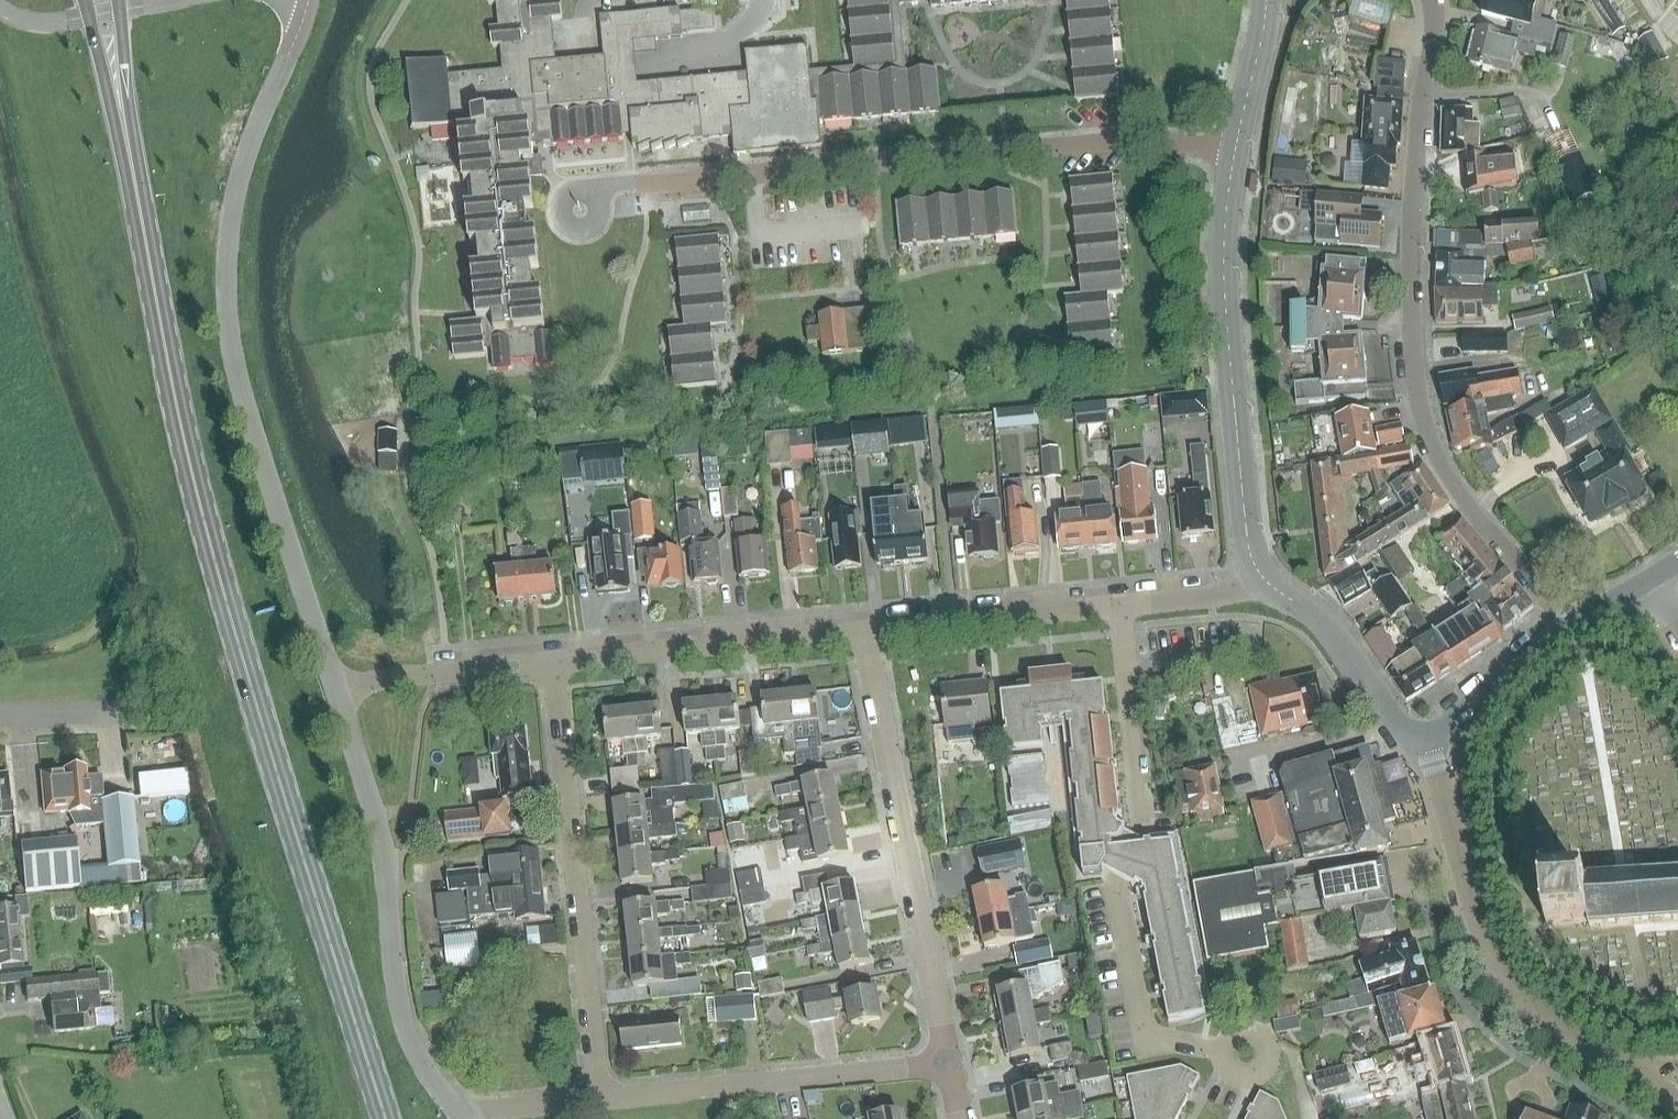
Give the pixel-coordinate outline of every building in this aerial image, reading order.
[(402,65),(408,129),(431,127),(452,125),(452,119),(460,118),(462,131),(459,131),(461,148),(464,184),(472,183),(474,207),(467,208),(470,244),(477,243),(480,267),(472,268),(476,304),(477,321),(451,323),(454,359),(484,356),(483,348),(491,347),(493,370),(512,369),(511,361),(535,359),(536,366),(555,365),(552,335),(544,336),(543,328),(544,328),(541,292),(534,293),(531,268),(539,268),(535,232),(528,233),(526,208),(533,208),(530,176),(541,175),(540,159),(533,160),(531,141),(552,139),(553,146),(623,139),(622,129),(631,129),(633,148),(636,148),(639,153),(650,147),(652,152),(663,146),(665,150),(676,145),(678,149),(691,142),(694,142),(703,141),(703,138),(732,136),(734,155),(821,147),(819,121),(823,121),(823,123),(941,111),(937,70),(906,73),(899,3),(930,0),(931,7),(1005,0),(848,0),(854,62),(854,68),(816,72),(809,73),(808,63),(807,46),(745,52),(747,74),(709,77),(627,85),(622,43),(682,38),(682,34),(715,31),(713,10),(694,12),(680,13),(679,9),(599,17),(603,58),(597,59),(554,63),(550,20),(562,19),(562,18),(560,0),(488,0),(488,4),(495,3),(498,28),(490,28),(492,47),(500,46),(502,71),(448,76),(446,60),(402,65)] [(1076,101),(1117,97),(1108,0),(1067,0),(1076,101)] [(1512,35),(1552,46),(1557,26),(1531,20),(1536,1),(1532,0),(1485,0),(1481,14),(1515,23),(1512,35)] [(1612,37),(1624,29),(1607,0),(1598,0),(1591,4),(1612,37)] [(1477,28),(1469,63),(1509,73),(1514,52),(1548,61),(1551,47),(1477,28)] [(1637,41),(1653,68),(1668,59),(1652,32),(1637,41)] [(1560,35),(1553,64),(1566,68),(1573,38),(1560,35)] [(1362,144),(1360,168),(1363,169),(1362,186),(1362,188),(1388,190),(1389,167),(1396,168),(1398,145),(1400,145),(1403,103),(1402,103),(1403,92),(1402,92),(1378,90),(1377,102),(1365,101),(1362,144)] [(1516,97),(1498,100),(1502,118),(1520,115),(1516,97)] [(1478,150),(1480,126),(1471,125),(1472,109),(1442,112),(1440,154),(1463,152),(1471,151),(1471,150),(1478,150)] [(1532,136),(1519,139),(1521,148),(1533,145),(1532,136)] [(1273,153),(1271,178),(1304,181),(1307,156),(1273,153)] [(1466,157),(1466,193),(1488,189),(1517,183),(1517,156),(1489,156),(1466,157)] [(1070,179),(1073,209),(1114,205),(1112,175),(1070,179)] [(984,196),(988,237),(1017,234),(1013,193),(984,196)] [(1498,211),(1497,193),(1482,195),(1483,212),(1498,211)] [(1317,194),(1314,242),(1340,243),(1339,247),(1379,249),(1381,215),(1362,214),(1363,198),(1317,194)] [(984,196),(954,199),(958,240),(988,237),(984,196)] [(954,199),(925,202),(929,243),(958,240),(954,199)] [(900,246),(929,243),(925,202),(896,205),(900,246)] [(1117,234),(1114,205),(1073,209),(1076,238),(1117,234)] [(1512,243),(1538,241),(1537,220),(1502,223),(1485,225),(1485,234),(1485,246),(1512,245),(1512,243)] [(1485,263),(1481,263),(1482,259),(1480,259),(1480,251),(1485,251),(1485,246),(1485,234),(1461,233),(1460,251),(1462,251),(1462,255),(1437,253),(1435,289),(1461,288),(1461,285),(1484,286),(1485,263)] [(1120,263),(1117,234),(1076,238),(1079,267),(1120,263)] [(676,240),(679,270),(720,266),(718,236),(676,240)] [(1530,242),(1505,247),(1509,268),(1535,262),(1530,242)] [(1363,296),(1366,260),(1322,256),(1320,293),(1318,293),(1318,294),(1319,294),(1318,312),(1306,311),(1306,305),(1290,306),(1290,328),(1362,328),(1362,321),(1363,298),(1365,298),(1365,296),(1363,296)] [(1107,293),(1107,294),(1123,293),(1120,263),(1079,267),(1081,295),(1081,296),(1107,293)] [(723,295),(720,266),(679,270),(682,299),(723,295)] [(1482,307),(1498,307),(1497,289),(1435,291),(1436,324),(1483,323),(1482,307)] [(1066,296),(1068,326),(1110,322),(1107,294),(1107,293),(1081,296),(1081,295),(1066,296)] [(710,326),(710,327),(726,325),(723,295),(682,299),(684,327),(684,328),(710,326)] [(1552,310),(1551,307),(1511,316),(1514,331),(1567,319),(1565,308),(1552,310)] [(823,354),(875,349),(871,309),(818,315),(819,327),(807,329),(808,343),(821,342),(823,354)] [(1112,352),(1110,322),(1068,326),(1071,356),(1112,352)] [(669,329),(672,359),(713,355),(710,327),(710,326),(684,328),(684,327),(669,329)] [(1364,358),(1362,335),(1362,328),(1290,328),(1290,352),(1307,351),(1307,345),(1318,344),(1320,362),(1319,362),(1319,363),(1319,364),(1320,364),(1322,381),(1293,384),(1295,403),(1367,396),(1364,359),(1365,359),(1365,358),(1364,358)] [(1462,353),(1506,352),(1506,335),(1462,336),(1462,353)] [(716,384),(713,355),(672,359),(674,388),(716,384)] [(1475,372),(1440,377),(1445,406),(1461,404),(1499,397),(1512,395),(1520,394),(1516,371),(1496,375),(1476,378),(1475,372)] [(1593,389),(1545,417),(1564,448),(1611,421),(1593,389)] [(1181,393),(1183,414),(1209,412),(1207,390),(1181,393)] [(1462,408),(1446,412),(1450,431),(1487,423),(1485,416),(1515,409),(1512,395),(1499,397),(1461,404),(1462,408)] [(1487,423),(1450,431),(1454,450),(1470,446),(1472,452),(1492,447),(1491,444),(1524,426),(1524,425),(1550,411),(1545,400),(1520,417),(1519,416),(1501,425),(1489,433),(1487,423)] [(1117,401),(1106,402),(1107,410),(1117,409),(1117,401)] [(1105,403),(1073,406),(1075,424),(1107,420),(1105,403)] [(1012,411),(993,413),(995,431),(1014,429),(1012,411)] [(1343,458),(1375,452),(1368,412),(1363,413),(1336,418),(1343,458)] [(852,427),(855,449),(890,445),(887,423),(852,427)] [(1404,441),(1401,424),(1375,429),(1379,446),(1404,441)] [(1589,523),(1644,491),(1623,455),(1629,452),(1613,424),(1596,433),(1608,453),(1582,468),(1584,472),(1565,483),(1589,523)] [(852,426),(842,427),(844,443),(853,442),(852,426)] [(794,460),(816,459),(815,429),(793,430),(794,460)] [(823,429),(815,430),(817,446),(824,445),(823,429)] [(378,453),(390,454),(396,454),(397,432),(379,431),(378,453)] [(789,434),(765,435),(767,467),(791,465),(789,434)] [(627,481),(624,444),(578,448),(581,485),(627,481)] [(1330,462),(1311,464),(1324,577),(1328,583),(1334,579),(1357,565),(1362,562),(1352,546),(1349,547),(1342,552),(1333,481),(1340,479),(1358,476),(1375,472),(1412,463),(1412,464),(1413,464),(1409,445),(1380,451),(1380,454),(1355,460),(1354,458),(1330,462)] [(1199,535),(1213,534),(1209,495),(1208,495),(1204,446),(1190,447),(1194,496),(1179,497),(1182,537),(1186,536),(1190,538),(1195,538),(1199,535)] [(1058,447),(1041,449),(1044,480),(1061,478),(1058,447)] [(1487,475),(1498,470),(1487,451),(1477,456),(1487,475)] [(1124,453),(1113,454),(1115,472),(1118,472),(1126,471),(1124,453)] [(1406,510),(1352,546),(1362,562),(1405,533),(1448,506),(1450,505),(1422,464),(1390,485),(1406,510)] [(718,465),(703,466),(706,492),(720,490),(718,465)] [(1139,541),(1157,539),(1154,509),(1149,510),(1145,469),(1126,471),(1118,472),(1120,489),(1116,489),(1118,513),(1119,513),(1122,542),(1126,542),(1128,544),(1136,543),(1139,541)] [(1113,543),(1115,543),(1112,511),(1103,512),(1099,474),(1081,476),(1082,485),(1087,548),(1113,546),(1113,543)] [(1021,482),(1021,480),(1003,482),(1006,518),(1008,518),(1011,553),(1014,553),(1015,556),(1036,554),(1036,551),(1039,550),(1036,515),(1025,516),(1022,482),(1021,482)] [(894,484),(896,500),(902,563),(927,561),(925,529),(910,531),(907,503),(914,502),(912,483),(894,484)] [(1061,550),(1087,548),(1082,485),(1063,486),(1066,515),(1056,516),(1059,548),(1061,548),(1061,550)] [(723,518),(738,516),(735,489),(721,491),(723,518)] [(951,527),(965,525),(968,557),(979,556),(979,559),(996,558),(996,554),(998,554),(995,523),(1000,523),(998,502),(979,504),(977,490),(948,493),(951,527)] [(876,566),(902,563),(896,500),(881,502),(883,514),(871,516),(873,534),(876,566)] [(649,540),(646,505),(631,506),(634,541),(649,540)] [(815,543),(822,543),(819,516),(813,516),(814,521),(800,523),(799,507),(783,509),(787,542),(786,543),(789,574),(818,572),(815,543)] [(614,538),(590,540),(593,569),(595,569),(598,595),(630,592),(627,561),(633,560),(631,536),(628,513),(612,514),(614,538)] [(718,543),(703,545),(700,513),(677,515),(680,548),(689,547),(693,584),(721,581),(718,543)] [(829,516),(835,570),(860,568),(857,536),(861,535),(859,513),(829,516)] [(1500,598),(1516,586),(1502,568),(1462,519),(1438,538),(1465,573),(1459,578),(1468,588),(1468,587),(1472,592),(1481,585),(1494,600),(1500,598)] [(739,579),(769,576),(766,541),(754,542),(752,520),(734,522),(736,544),(739,579)] [(507,547),(516,546),(516,550),(510,551),(512,568),(495,570),(499,603),(503,602),(505,605),(511,604),(512,601),(527,600),(523,550),(520,533),(506,534),(507,547)] [(1382,553),(1381,553),(1397,579),(1410,571),(1397,551),(1400,549),(1398,546),(1397,546),(1398,549),(1385,558),(1382,553)] [(535,548),(523,550),(527,600),(542,598),(543,601),(550,600),(551,598),(556,597),(553,564),(536,566),(535,548)] [(677,585),(681,585),(678,551),(640,554),(641,567),(647,567),(649,586),(661,585),(661,587),(665,586),(668,588),(675,587),(677,585)] [(1334,579),(1328,583),(1343,608),(1372,591),(1392,620),(1410,608),(1391,577),(1388,579),(1383,582),(1375,571),(1364,577),(1357,565),(1334,579)] [(1533,607),(1516,586),(1500,598),(1494,600),(1481,585),(1472,592),(1503,631),(1533,607)] [(1435,636),(1457,668),(1500,640),(1482,613),(1479,616),(1470,601),(1454,612),(1460,620),(1435,636)] [(1413,650),(1436,682),(1457,668),(1429,628),(1424,621),(1415,626),(1425,642),(1413,650)] [(1436,682),(1413,650),(1412,648),(1400,656),(1381,627),(1364,638),(1406,702),(1436,682)] [(1076,718),(1072,687),(1071,672),(1055,674),(1055,676),(1048,677),(1048,675),(1029,677),(1030,692),(1034,723),(1039,722),(1071,719),(1076,718)] [(1261,735),(1326,720),(1316,676),(1280,684),(1279,681),(1250,688),(1261,735)] [(1196,681),(1184,686),(1187,695),(1199,690),(1196,681)] [(985,683),(941,687),(946,728),(947,743),(975,740),(974,725),(989,724),(985,683)] [(1106,715),(1106,714),(1103,684),(1072,687),(1076,718),(1071,719),(1071,726),(1069,726),(1071,744),(1109,740),(1107,722),(1104,722),(1104,715),(1106,715)] [(1160,695),(1164,704),(1181,696),(1177,688),(1160,695)] [(816,692),(789,695),(792,725),(794,754),(797,767),(821,763),(819,750),(818,744),(820,743),(818,723),(819,722),(816,692)] [(1006,732),(1004,732),(1006,751),(1043,748),(1041,729),(1039,729),(1039,722),(1034,723),(1030,692),(1000,695),(1003,726),(1005,726),(1006,732)] [(763,709),(750,711),(753,746),(767,744),(765,728),(782,726),(785,755),(794,754),(792,725),(789,695),(762,697),(763,709)] [(1229,696),(1211,700),(1223,748),(1240,744),(1236,725),(1229,696)] [(725,761),(722,733),(722,732),(740,730),(737,700),(710,702),(716,762),(725,761)] [(716,762),(710,702),(683,705),(686,736),(701,734),(702,749),(705,749),(706,763),(716,762)] [(1153,720),(1164,720),(1164,704),(1154,703),(1153,719),(1153,720)] [(658,708),(631,710),(637,770),(647,769),(645,754),(648,753),(646,740),(661,738),(658,708)] [(610,771),(612,793),(639,791),(637,770),(631,710),(604,713),(607,744),(622,742),(623,756),(626,756),(627,769),(610,771)] [(502,798),(531,795),(525,729),(489,733),(491,757),(493,757),(496,780),(500,780),(502,798)] [(982,755),(996,753),(993,731),(979,733),(982,755)] [(1111,765),(1109,740),(1071,744),(1077,794),(1114,790),(1112,772),(1110,772),(1109,765),(1111,765)] [(1387,848),(1390,844),(1387,833),(1382,831),(1380,823),(1395,819),(1380,764),(1365,768),(1365,767),(1363,768),(1358,749),(1332,756),(1285,769),(1280,776),(1285,794),(1251,803),(1266,854),(1272,852),(1276,868),(1356,855),(1356,856),(1388,851),(1387,848)] [(674,751),(659,752),(663,788),(677,787),(674,751)] [(688,751),(675,753),(678,787),(691,785),(688,751)] [(739,753),(741,777),(756,776),(754,752),(739,753)] [(1044,755),(1037,756),(1039,773),(1044,773),(1046,772),(1044,755)] [(1037,756),(1029,757),(1031,774),(1039,773),(1037,756)] [(479,782),(479,757),(465,757),(466,782),(479,782)] [(1029,757),(1022,758),(1023,775),(1027,775),(1031,774),(1029,757)] [(1022,758),(1014,759),(1016,776),(1023,775),(1022,758)] [(1014,759),(1006,759),(1008,777),(1010,776),(1016,776),(1014,759)] [(1198,824),(1225,819),(1223,809),(1215,767),(1174,774),(1181,808),(1189,806),(1191,815),(1196,814),(1198,824)] [(138,865),(132,799),(102,802),(102,796),(103,796),(101,777),(86,779),(85,768),(63,770),(64,772),(40,774),(44,814),(67,812),(67,814),(68,814),(74,826),(104,824),(108,868),(115,867),(138,865)] [(186,771),(137,776),(139,798),(188,793),(186,771)] [(1031,774),(1027,775),(1028,782),(1045,780),(1044,773),(1039,773),(1031,774)] [(7,775),(0,776),(0,814),(12,813),(11,800),(9,800),(7,775)] [(1016,776),(1010,776),(1011,784),(1028,782),(1027,775),(1023,775),(1016,776)] [(804,793),(807,809),(838,803),(832,776),(802,782),(802,783),(774,788),(776,798),(804,793)] [(1045,780),(1028,782),(1029,790),(1032,789),(1040,788),(1046,788),(1046,787),(1045,780)] [(1028,782),(1011,784),(1011,790),(1011,791),(1017,791),(1025,790),(1029,790),(1028,782)] [(722,803),(746,799),(743,784),(719,789),(722,803)] [(647,828),(674,825),(673,811),(675,811),(675,805),(715,802),(713,785),(651,790),(651,801),(644,802),(644,801),(614,804),(616,832),(647,828)] [(1046,788),(1040,788),(1042,805),(1050,805),(1048,787),(1046,788)] [(1040,788),(1032,789),(1034,806),(1042,805),(1040,788)] [(1029,790),(1025,790),(1027,807),(1034,806),(1032,789),(1029,790)] [(1025,790),(1017,791),(1019,808),(1027,807),(1025,790)] [(1117,818),(1114,790),(1077,794),(1083,852),(1104,850),(1104,841),(1118,840),(1125,828),(1118,825),(1117,821),(1115,822),(1115,818),(1117,818)] [(1011,791),(1009,792),(1011,809),(1019,808),(1017,791),(1011,791)] [(717,802),(706,803),(708,821),(719,819),(717,802)] [(781,824),(794,821),(797,838),(813,835),(843,829),(838,803),(807,809),(779,814),(781,824)] [(447,842),(509,835),(506,807),(444,814),(447,842)] [(959,812),(961,834),(972,833),(969,811),(959,812)] [(1048,811),(1044,812),(1048,830),(1055,828),(1051,811),(1048,811)] [(1044,812),(1037,814),(1040,831),(1048,830),(1044,812)] [(1037,814),(1029,815),(1033,833),(1040,831),(1037,814)] [(1033,833),(1029,815),(1022,816),(1025,834),(1033,833)] [(1022,816),(1014,818),(1018,836),(1025,834),(1022,816)] [(1014,818),(1007,819),(1010,837),(1018,836),(1014,818)] [(686,824),(675,825),(676,835),(687,834),(686,824)] [(744,842),(741,824),(726,826),(729,845),(744,842)] [(619,858),(650,854),(648,840),(662,839),(662,836),(676,835),(675,825),(674,825),(647,828),(616,832),(619,858)] [(802,864),(818,861),(848,856),(843,829),(813,835),(797,838),(784,840),(787,853),(800,851),(802,864)] [(722,833),(709,835),(711,848),(724,846),(722,833)] [(950,845),(961,843),(960,836),(949,837),(950,845)] [(1019,840),(976,848),(981,874),(1025,866),(1019,840)] [(25,891),(79,886),(74,842),(21,847),(25,891)] [(1151,845),(1134,847),(1122,848),(1104,850),(1083,852),(1080,852),(1083,876),(1099,874),(1101,871),(1116,879),(1131,887),(1140,872),(1157,869),(1157,871),(1176,867),(1171,843),(1151,845)] [(725,847),(717,848),(718,856),(726,855),(725,847)] [(488,856),(490,876),(479,877),(478,871),(447,874),(449,892),(467,890),(541,882),(539,864),(538,851),(488,856)] [(650,854),(619,858),(622,885),(653,881),(651,866),(665,865),(665,863),(679,861),(678,851),(650,854)] [(1293,866),(1193,884),(1207,962),(1269,951),(1265,929),(1299,923),(1299,921),(1390,904),(1382,863),(1317,874),(1317,876),(1296,880),(1293,866)] [(115,867),(117,885),(139,883),(138,865),(115,867)] [(1131,887),(1133,889),(1136,884),(1141,887),(1142,891),(1144,891),(1145,892),(1146,898),(1144,898),(1149,923),(1185,916),(1176,867),(1157,871),(1157,869),(1140,872),(1131,887)] [(707,887),(730,884),(729,869),(705,872),(707,886),(707,887)] [(739,892),(764,887),(760,870),(736,875),(739,892)] [(1588,877),(1588,881),(1585,881),(1585,882),(1583,882),(1544,885),(1546,925),(1579,923),(1579,928),(1677,922),(1677,871),(1588,877)] [(470,918),(496,916),(514,914),(515,921),(545,918),(541,882),(467,890),(470,918)] [(707,886),(691,888),(693,903),(732,899),(730,884),(707,887),(707,886)] [(809,893),(795,896),(797,906),(811,903),(812,905),(826,903),(829,917),(859,911),(854,884),(823,890),(809,893)] [(978,920),(1009,913),(1018,911),(1018,912),(1030,910),(1026,894),(1015,897),(1015,898),(1006,900),(1003,885),(973,891),(978,920)] [(148,887),(142,887),(146,925),(152,924),(148,887)] [(767,903),(764,887),(739,892),(742,908),(767,903)] [(436,896),(439,925),(445,924),(467,922),(465,902),(464,893),(436,896)] [(19,935),(17,916),(25,916),(23,897),(15,898),(16,906),(0,908),(0,937),(19,935)] [(126,897),(88,901),(90,916),(127,912),(126,897)] [(624,907),(627,934),(658,931),(657,917),(670,915),(670,912),(685,911),(684,901),(655,904),(624,907)] [(1360,939),(1395,933),(1390,905),(1319,918),(1322,930),(1357,924),(1360,939)] [(770,910),(749,912),(751,928),(772,926),(770,910)] [(984,948),(1015,942),(1012,927),(1033,924),(1030,910),(1018,912),(1018,911),(1009,913),(978,920),(984,948)] [(829,917),(816,919),(817,928),(821,945),(834,943),(864,937),(859,911),(829,917)] [(1154,940),(1155,947),(1153,947),(1158,972),(1195,965),(1185,916),(1149,923),(1152,941),(1154,940)] [(816,919),(800,922),(802,931),(817,928),(816,919)] [(1299,923),(1280,926),(1288,971),(1308,968),(1299,923)] [(556,928),(539,930),(540,946),(557,945),(556,928)] [(687,937),(687,929),(686,928),(658,931),(627,934),(630,960),(661,957),(659,940),(687,937)] [(471,932),(443,935),(447,970),(475,967),(471,932)] [(0,937),(0,966),(1,966),(2,971),(0,972),(0,984),(25,982),(31,981),(30,968),(23,969),(19,935),(0,937)] [(806,948),(795,950),(796,959),(807,957),(821,955),(822,957),(836,954),(839,969),(869,963),(864,937),(834,943),(821,945),(806,948)] [(1052,959),(1048,939),(1012,946),(1017,966),(1052,959)] [(750,947),(748,948),(751,959),(765,956),(763,945),(762,940),(749,942),(750,947)] [(1358,962),(1363,978),(1345,984),(1350,1000),(1369,996),(1369,995),(1388,989),(1390,996),(1393,995),(1394,999),(1404,996),(1404,997),(1430,989),(1415,942),(1389,948),(1390,951),(1358,962)] [(652,1001),(685,997),(701,996),(700,979),(677,981),(675,965),(690,963),(689,954),(661,957),(630,960),(633,987),(650,985),(652,1001)] [(1084,954),(1066,957),(1068,971),(1086,967),(1084,954)] [(1047,993),(1064,983),(1060,963),(1038,968),(1038,969),(1003,975),(1006,990),(998,992),(998,994),(993,994),(997,1013),(1001,1012),(1004,1025),(1049,1016),(1047,1009),(1032,1012),(1030,1002),(1046,992),(1047,993)] [(1168,1022),(1190,1018),(1204,1015),(1195,965),(1158,972),(1162,990),(1163,989),(1165,996),(1163,996),(1168,1022)] [(100,1010),(98,995),(108,994),(106,974),(31,981),(25,982),(27,1001),(51,998),(54,1032),(92,1028),(91,1011),(100,1010)] [(736,992),(736,993),(748,991),(752,991),(750,974),(734,976),(736,992)] [(760,998),(784,994),(781,979),(757,984),(760,998)] [(1369,996),(1350,1000),(1322,1007),(1324,1018),(1373,1008),(1379,1008),(1389,1045),(1443,1029),(1436,1003),(1434,1003),(1430,989),(1404,997),(1404,996),(1394,999),(1393,995),(1390,996),(1388,989),(1369,995),(1369,996)] [(851,1026),(880,1021),(875,991),(846,996),(847,999),(832,1002),(830,991),(803,996),(808,1024),(835,1019),(833,1011),(848,1008),(851,1026)] [(755,1018),(753,994),(713,998),(716,1022),(755,1018)] [(449,995),(422,998),(424,1013),(450,1011),(449,995)] [(1282,996),(1274,998),(1278,1019),(1294,1016),(1293,1011),(1298,1010),(1296,1000),(1283,1002),(1282,996)] [(1010,1057),(1040,1051),(1035,1024),(1050,1022),(1049,1016),(1004,1025),(1006,1037),(1002,1038),(1006,1057),(1010,1056),(1010,1057)] [(624,1050),(681,1043),(678,1017),(621,1024),(624,1050)] [(1452,1036),(1408,1048),(1396,1052),(1400,1067),(1407,1066),(1410,1075),(1415,1074),(1459,1061),(1452,1036)] [(1052,1062),(1074,1057),(1071,1043),(1049,1047),(1052,1062)] [(1415,1074),(1417,1082),(1410,1084),(1413,1094),(1465,1080),(1459,1061),(1415,1074)] [(1080,1082),(1108,1077),(1105,1062),(1077,1068),(1080,1082)] [(1157,1097),(1181,1110),(1199,1077),(1181,1067),(1126,1077),(1131,1102),(1157,1097)] [(1319,1093),(1349,1085),(1344,1067),(1315,1075),(1319,1093)] [(1081,1107),(1082,1107),(1079,1091),(1060,1095),(1058,1084),(1013,1092),(1018,1118),(1019,1118),(1081,1106),(1081,1107)] [(1466,1086),(1421,1096),(1427,1118),(1474,1118),(1466,1086)] [(1333,1109),(1362,1102),(1359,1088),(1329,1095),(1333,1109)] [(1278,1103),(1259,1093),(1245,1118),(1285,1118),(1278,1103)] [(1181,1110),(1157,1097),(1131,1102),(1134,1118),(1176,1118),(1181,1110)] [(1081,1107),(1081,1106),(1019,1118),(1083,1118),(1081,1107)] [(1602,1118),(1600,1115),(1593,1113),(1590,1114),(1571,1107),(1567,1118),(1605,1118),(1602,1118)]
